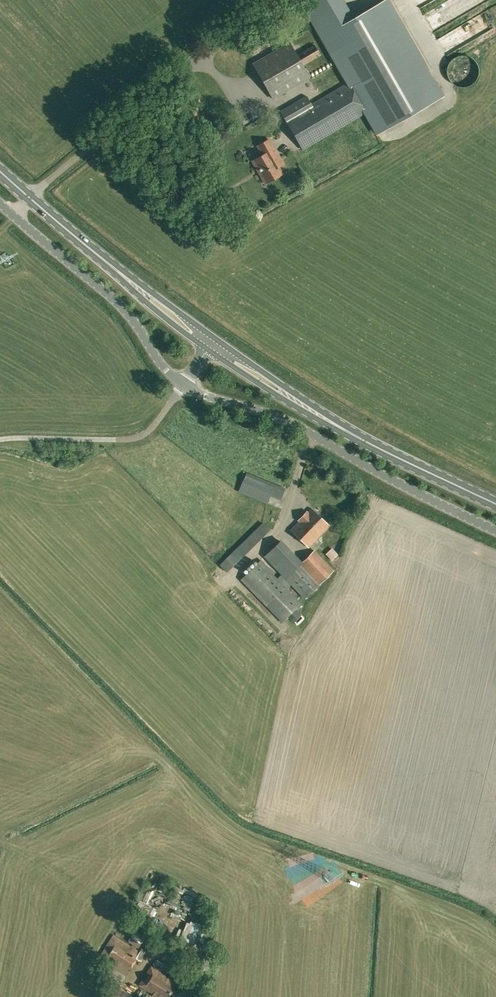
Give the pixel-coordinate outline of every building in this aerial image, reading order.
[(352,87),(349,82),(311,105),(307,97),(280,111),(302,151),(367,113),(356,94),(366,89),(386,124),(430,98),(377,6),(344,25),(330,0),(310,0),(302,4),(321,38),(333,32),(361,81),(352,87)] [(315,44),(296,54),(288,41),(253,62),(276,101),(311,80),(303,66),(321,56),(315,44)] [(278,166),(283,164),(269,139),(258,146),(263,155),(252,161),(265,183),(282,173),(278,166)] [(246,472),(242,482),(239,491),(268,503),(271,496),(280,500),(285,488),(246,472)] [(329,525),(312,508),(312,509),(308,512),(307,511),(298,520),(300,521),(291,530),(308,547),(329,525)] [(272,529),(264,521),(220,564),(228,572),(272,529)] [(281,622),(334,569),(315,549),(303,561),(282,540),(264,556),(281,574),(276,579),(259,561),(240,578),(281,622)] [(334,560),(341,556),(337,548),(330,551),(334,560)] [(135,958),(139,951),(113,935),(98,958),(125,974),(129,967),(131,968),(137,959),(135,958)] [(178,982),(151,965),(138,985),(157,996),(168,996),(178,982)] [(119,987),(126,976),(111,966),(103,979),(115,987),(109,996),(134,996),(119,987)]
